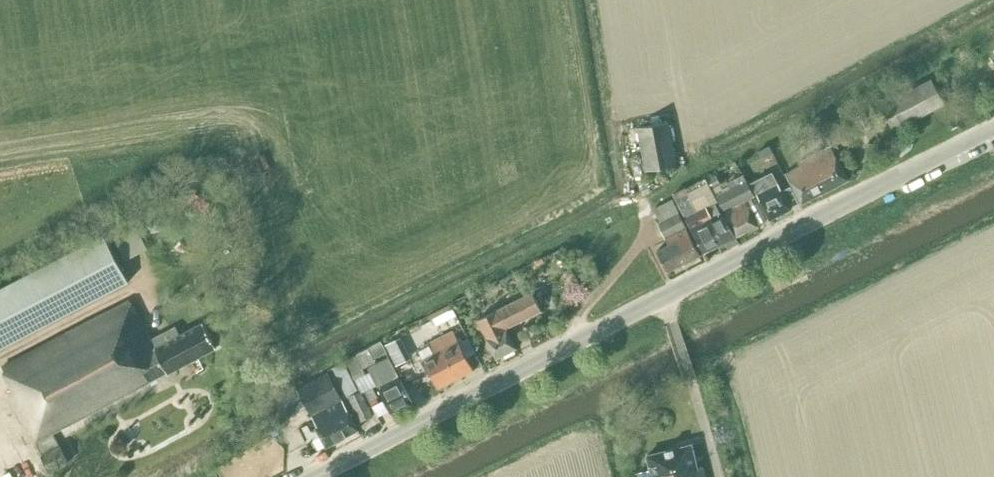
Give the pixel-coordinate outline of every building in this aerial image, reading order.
[(894,130),(943,104),(930,79),(881,105),(894,130)] [(864,112),(853,117),(860,131),(871,125),(864,112)] [(645,171),(676,164),(667,121),(637,127),(645,171)] [(799,166),(786,173),(801,203),(848,179),(838,161),(831,147),(836,144),(846,139),(839,123),(822,132),(819,133),(826,148),(804,159),(798,162),(799,166)] [(773,152),(769,145),(758,151),(762,158),(773,152)] [(772,172),(750,182),(769,219),(790,208),(799,203),(790,185),(781,190),(772,172)] [(716,196),(737,236),(766,221),(743,174),(727,182),(730,188),(716,196)] [(707,179),(712,188),(721,184),(717,175),(707,179)] [(714,202),(696,211),(688,196),(690,195),(685,186),(672,193),(703,253),(735,237),(724,216),(720,218),(718,215),(720,214),(714,202)] [(194,191),(188,200),(204,210),(210,202),(194,191)] [(657,207),(654,208),(661,221),(657,223),(668,244),(656,250),(667,271),(700,255),(685,227),(672,199),(657,207)] [(104,234),(0,288),(0,348),(129,282),(117,258),(104,234)] [(505,328),(541,310),(532,292),(477,320),(486,339),(496,358),(516,348),(506,329),(505,328)] [(167,373),(216,347),(202,322),(179,334),(175,326),(150,339),(130,299),(1,367),(11,387),(7,389),(34,442),(50,471),(68,461),(53,432),(150,381),(166,372),(167,373)] [(423,360),(437,388),(473,370),(459,342),(468,338),(456,314),(446,318),(453,330),(428,343),(434,354),(423,360)] [(369,347),(375,358),(387,353),(381,341),(369,347)] [(366,373),(356,353),(346,358),(356,378),(366,373)] [(391,412),(411,401),(389,358),(368,369),(377,386),(391,412)] [(329,376),(298,392),(302,398),(305,405),(317,427),(315,427),(325,447),(357,430),(329,376)] [(280,393),(278,394),(278,398),(279,405),(280,417),(305,405),(302,398),(298,392),(295,385),(283,391),(280,393)] [(373,415),(360,390),(348,396),(361,421),(373,415)] [(702,466),(697,467),(691,444),(647,455),(651,468),(639,471),(640,476),(705,476),(702,466)]
